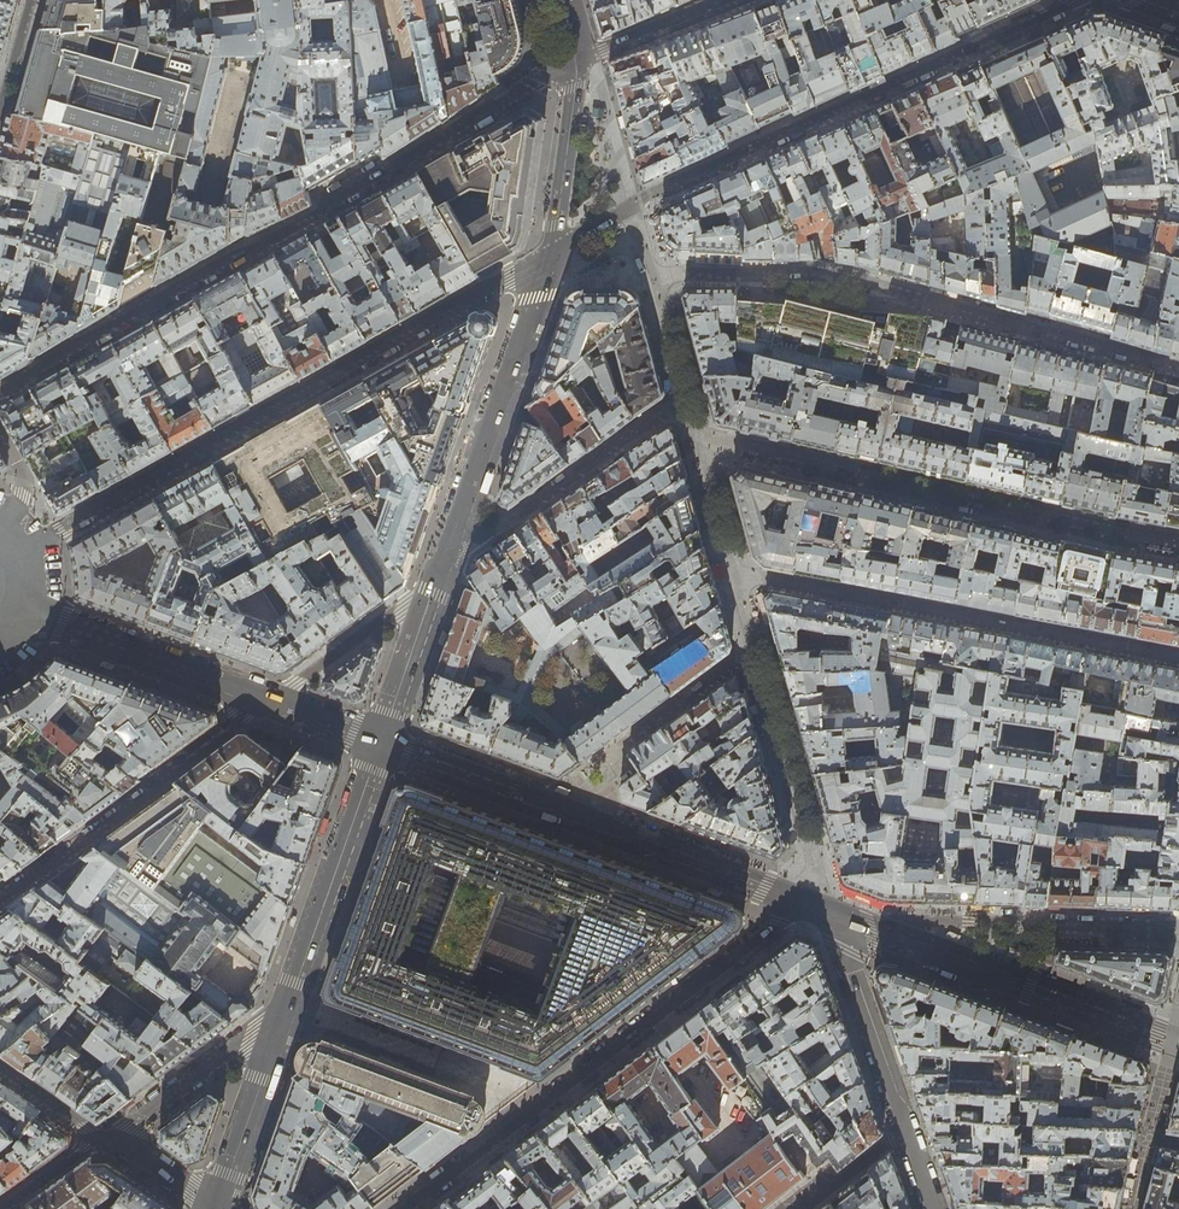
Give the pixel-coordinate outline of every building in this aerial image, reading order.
[(9,37),(16,11),(19,0),(0,0),(0,35),(9,37)] [(43,29),(65,29),(64,34),(107,29),(108,1),(108,0),(51,0),(48,12),(43,29)] [(108,1),(107,29),(126,28),(124,4),(126,3),(127,2),(128,1),(128,0),(108,0),(108,1)] [(146,25),(151,24),(153,41),(213,56),(218,37),(217,34),(197,36),(194,20),(178,22),(178,23),(178,29),(172,30),(171,11),(169,10),(159,11),(158,0),(144,0),(146,25)] [(302,170),(308,190),(312,188),(316,185),(309,160),(301,104),(305,7),(301,8),(301,0),(257,0),(259,13),(214,18),(217,34),(218,37),(213,56),(199,111),(194,133),(189,154),(188,158),(155,286),(173,276),(204,259),(232,243),(233,209),(232,209),(232,208),(250,209),(253,178),(271,175),(302,170)] [(178,22),(194,20),(197,36),(217,34),(214,18),(211,19),(210,3),(210,0),(177,0),(178,22)] [(358,161),(350,1),(328,5),(327,0),(301,0),(301,8),(305,7),(301,104),(309,160),(316,185),(336,174),(358,161)] [(385,160),(397,151),(428,131),(449,117),(428,20),(424,0),(405,0),(424,84),(394,90),(375,6),(369,0),(360,0),(357,0),(327,0),(328,5),(350,1),(358,161),(375,151),(384,158),(385,160)] [(480,96),(457,0),(424,0),(428,20),(449,117),(464,107),(480,97),(480,96)] [(496,75),(479,2),(478,0),(457,0),(480,96),(489,91),(499,84),(496,75)] [(514,0),(488,0),(479,2),(496,75),(506,70),(511,66),(515,61),(519,56),(521,51),(522,47),(523,42),(523,36),(519,21),(514,0)] [(595,12),(618,3),(617,0),(591,0),(595,12)] [(637,23),(632,4),(631,0),(617,0),(618,3),(595,12),(598,24),(602,37),(603,38),(619,31),(637,23)] [(656,15),(649,0),(631,0),(632,4),(637,23),(644,20),(656,15)] [(656,15),(664,11),(677,5),(676,0),(649,0),(656,15)] [(755,7),(772,53),(794,45),(792,38),(778,0),(774,0),(765,3),(755,7)] [(792,38),(826,26),(825,23),(816,0),(778,0),(792,38)] [(825,23),(859,12),(854,0),(816,0),(825,23)] [(859,12),(868,35),(897,22),(887,0),(854,0),(859,12)] [(897,22),(931,7),(931,6),(940,2),(939,0),(887,0),(897,22)] [(979,27),(966,0),(944,0),(940,2),(958,37),(968,32),(979,27)] [(979,27),(1007,14),(1038,0),(966,0),(979,27)] [(883,75),(909,64),(947,47),(960,41),(958,37),(940,2),(931,6),(931,7),(897,22),(868,35),(883,75)] [(732,16),(709,24),(726,67),(730,65),(730,66),(763,54),(767,65),(775,62),(772,53),(755,7),(732,16)] [(867,83),(883,75),(868,35),(859,12),(825,23),(826,26),(851,90),(867,83)] [(1164,96),(1176,92),(1161,50),(1167,34),(1133,23),(1107,14),(1092,15),(1080,21),(1066,27),(1089,78),(1067,88),(1072,99),(1079,96),(1084,110),(1078,112),(1084,124),(1092,120),(1096,143),(1103,187),(1166,186),(1178,186),(1178,173),(1178,164),(1173,130),(1164,96)] [(21,113),(20,116),(51,120),(95,133),(133,143),(160,151),(178,156),(179,152),(189,154),(194,133),(181,130),(187,108),(199,111),(213,56),(153,41),(151,24),(146,25),(126,28),(107,29),(64,34),(65,29),(43,29),(42,32),(43,32),(40,41),(39,41),(38,47),(38,48),(36,56),(34,62),(34,63),(32,69),(32,70),(28,84),(28,85),(26,91),(26,93),(22,107),(22,106),(20,112),(21,113)] [(675,37),(650,46),(657,65),(660,74),(674,68),(686,96),(692,109),(701,105),(699,100),(704,97),(696,80),(701,77),(702,78),(704,77),(707,83),(718,78),(726,96),(726,97),(716,102),(717,105),(713,107),(712,105),(708,107),(726,142),(727,145),(728,145),(733,139),(742,135),(760,127),(730,66),(730,65),(726,67),(709,24),(675,37)] [(833,98),(851,90),(826,26),(792,38),(794,45),(817,105),(833,98)] [(1055,32),(1044,37),(1067,88),(1089,78),(1066,27),(1055,32)] [(1167,34),(1161,50),(1176,92),(1178,91),(1178,39),(1167,34)] [(9,37),(0,35),(0,67),(9,37)] [(996,59),(982,65),(1002,110),(1030,171),(1015,176),(1026,214),(1029,226),(1030,230),(1041,226),(1048,240),(1060,243),(1075,246),(1103,255),(1114,250),(1115,245),(1114,243),(1110,215),(1106,199),(1104,191),(1051,216),(1031,173),(1096,143),(1092,120),(1084,124),(1078,112),(1072,99),(1067,88),(1044,37),(1027,44),(996,59)] [(804,111),(817,105),(794,45),(772,53),(775,62),(794,111),(796,115),(804,111)] [(610,67),(612,74),(639,67),(640,69),(653,66),(657,65),(650,46),(640,50),(609,62),(610,67)] [(776,119),(794,111),(775,62),(767,65),(763,54),(730,66),(760,127),(776,119)] [(1002,110),(982,65),(980,61),(967,67),(956,72),(975,115),(978,121),(1002,110)] [(614,80),(616,88),(642,81),(657,75),(653,66),(640,69),(639,67),(612,74),(614,80)] [(624,116),(628,128),(668,106),(665,101),(657,105),(655,101),(668,94),(672,103),(686,96),(674,68),(660,74),(657,75),(642,81),(616,88),(619,99),(624,116)] [(937,81),(919,89),(936,126),(967,193),(992,185),(1015,176),(1030,171),(1002,110),(978,121),(986,139),(1000,134),(1002,140),(989,146),(994,157),(993,158),(982,163),(981,163),(980,163),(980,164),(969,168),(967,168),(960,151),(966,148),(967,145),(964,139),(962,139),(955,141),(948,127),(975,115),(956,72),(937,81)] [(897,99),(892,101),(908,137),(909,138),(918,134),(936,126),(919,89),(915,91),(906,95),(897,99)] [(1176,92),(1164,96),(1173,130),(1178,129),(1178,91),(1176,92)] [(638,164),(640,172),(679,152),(672,140),(678,138),(689,132),(691,130),(684,113),(692,109),(686,96),(672,103),(668,106),(628,128),(630,136),(634,150),(638,164)] [(875,109),(876,111),(892,145),(906,138),(908,137),(892,101),(884,105),(875,109)] [(712,153),(727,145),(726,142),(708,107),(706,102),(701,105),(692,109),(684,113),(691,130),(689,132),(691,136),(693,139),(688,142),(687,141),(685,142),(686,143),(682,145),(678,138),(672,140),(679,152),(684,166),(712,153)] [(468,143),(454,151),(484,219),(491,214),(513,253),(514,254),(523,248),(529,231),(537,176),(538,169),(545,120),(528,109),(468,143)] [(921,209),(892,145),(876,111),(859,119),(844,126),(878,199),(881,206),(888,221),(899,217),(905,215),(910,213),(921,209)] [(7,159),(45,166),(83,176),(95,133),(51,120),(20,116),(10,114),(4,136),(0,149),(0,157),(7,159)] [(830,130),(818,135),(832,166),(850,158),(853,165),(852,166),(850,167),(850,169),(850,171),(850,173),(853,174),(855,175),(857,175),(860,181),(843,189),(849,203),(854,214),(858,221),(877,214),(882,223),(888,221),(881,206),(875,209),(873,205),(875,204),(873,201),(878,199),(844,126),(844,124),(830,130)] [(919,167),(906,138),(892,145),(921,209),(967,193),(936,126),(918,134),(922,142),(930,138),(940,158),(919,167)] [(67,337),(79,330),(133,143),(95,133),(83,176),(58,265),(70,268),(72,261),(86,266),(85,272),(85,273),(78,297),(79,298),(75,312),(61,308),(61,305),(59,305),(64,293),(51,289),(32,359),(48,349),(67,337)] [(808,139),(799,143),(829,207),(831,211),(834,223),(835,235),(860,226),(858,221),(854,214),(848,217),(849,218),(845,219),(840,207),(849,203),(843,189),(832,166),(818,135),(808,139)] [(160,151),(133,143),(79,330),(105,315),(119,307),(127,275),(109,269),(125,211),(144,216),(160,151)] [(790,147),(782,151),(811,214),(829,207),(799,143),(790,147)] [(135,298),(155,286),(188,158),(178,156),(160,151),(144,216),(127,275),(119,307),(127,302),(135,298)] [(425,167),(418,171),(446,220),(477,274),(491,266),(513,253),(491,214),(484,219),(454,151),(444,156),(425,167)] [(775,154),(766,158),(794,221),(811,214),(782,151),(775,154)] [(642,179),(644,185),(676,170),(684,166),(679,152),(640,172),(642,179)] [(753,164),(743,168),(773,237),(774,240),(797,231),(797,227),(794,221),(766,158),(753,164)] [(4,170),(0,183),(38,190),(45,166),(7,159),(4,170)] [(5,305),(0,323),(0,378),(14,370),(32,359),(51,289),(58,265),(83,176),(45,166),(38,190),(35,201),(32,211),(29,220),(27,229),(23,238),(19,253),(17,260),(14,270),(5,305)] [(729,175),(715,181),(745,247),(745,248),(773,237),(743,168),(729,175)] [(312,205),(308,190),(302,170),(271,175),(283,220),(295,213),(312,205)] [(400,181),(383,191),(412,239),(416,237),(446,220),(418,171),(400,181)] [(263,229),(283,220),(271,175),(253,178),(250,209),(246,235),(249,236),(263,229)] [(1008,310),(1022,314),(1026,286),(1032,236),(1030,230),(1029,226),(1019,227),(1022,286),(1022,291),(1016,290),(1016,288),(1014,286),(1012,286),(1012,282),(1014,282),(1014,277),(1012,277),(1010,216),(1026,214),(1015,176),(992,185),(993,223),(987,224),(988,258),(996,259),(998,303),(998,306),(1008,310)] [(719,252),(745,254),(745,248),(745,247),(715,181),(702,187),(685,194),(687,197),(688,200),(677,205),(668,208),(662,222),(663,225),(665,235),(667,239),(667,240),(679,250),(682,250),(719,252)] [(29,220),(32,211),(10,208),(13,198),(35,201),(38,190),(0,183),(0,215),(29,220)] [(956,292),(968,295),(968,257),(968,255),(958,254),(958,245),(956,245),(956,241),(951,237),(931,239),(930,221),(966,210),(969,257),(981,257),(988,258),(987,224),(993,223),(992,185),(967,193),(921,209),(910,213),(915,229),(913,240),(930,239),(929,285),(936,286),(956,292)] [(1166,186),(1103,187),(1104,191),(1106,199),(1129,199),(1137,199),(1141,199),(1152,198),(1152,197),(1159,197),(1159,213),(1161,214),(1164,214),(1164,222),(1178,223),(1178,186),(1166,186)] [(353,208),(339,216),(367,264),(384,255),(412,239),(383,191),(370,198),(353,208)] [(1116,202),(1117,216),(1149,220),(1149,203),(1116,202)] [(825,261),(837,262),(835,235),(834,223),(831,211),(829,207),(811,214),(794,221),(797,227),(797,231),(799,261),(821,260),(817,240),(814,241),(813,240),(809,242),(806,236),(826,228),(826,234),(825,234),(824,236),(825,261)] [(240,238),(246,235),(250,209),(232,208),(232,209),(233,209),(232,243),(240,238)] [(903,277),(929,285),(930,239),(913,240),(915,229),(910,213),(905,215),(904,246),(896,244),(897,222),(899,222),(901,219),(899,217),(888,221),(882,223),(880,270),(880,271),(903,277)] [(846,263),(859,266),(859,265),(866,267),(880,270),(882,223),(877,214),(858,221),(860,226),(835,235),(837,262),(846,263)] [(23,238),(27,229),(29,220),(0,215),(0,234),(23,238)] [(1178,260),(1178,223),(1164,222),(1149,220),(1117,216),(1110,215),(1114,243),(1178,260)] [(376,280),(367,264),(339,216),(322,226),(306,234),(336,287),(343,298),(376,280)] [(416,237),(448,295),(459,289),(479,278),(477,274),(446,220),(416,237)] [(786,261),(799,261),(797,231),(774,240),(775,261),(786,261)] [(14,270),(17,260),(8,257),(10,250),(19,253),(23,238),(0,234),(0,267),(14,270)] [(290,244),(274,253),(303,306),(336,287),(306,234),(290,244)] [(412,239),(384,255),(418,312),(429,306),(448,295),(416,237),(412,239)] [(762,261),(775,261),(774,240),(773,237),(745,248),(745,254),(745,261),(762,261)] [(1032,276),(1031,287),(1028,312),(1038,314),(1050,318),(1067,252),(1067,250),(1059,247),(1060,243),(1048,240),(1037,237),(1034,260),(1050,264),(1045,280),(1032,276)] [(1114,243),(1115,245),(1114,250),(1114,258),(1122,260),(1129,261),(1178,275),(1178,260),(1114,243)] [(1073,254),(1067,252),(1050,318),(1080,325),(1113,334),(1118,307),(1128,264),(1122,262),(1122,260),(1114,258),(1103,255),(1075,246),(1073,254)] [(257,263),(242,271),(267,318),(300,379),(317,369),(333,360),(303,306),(274,253),(257,263)] [(367,264),(376,280),(401,322),(408,317),(418,312),(384,255),(367,264)] [(976,297),(983,299),(981,257),(969,257),(968,257),(968,295),(976,297)] [(991,301),(998,303),(996,259),(988,258),(981,257),(983,299),(991,301)] [(1112,338),(1132,344),(1156,351),(1171,355),(1177,314),(1178,315),(1178,275),(1129,261),(1128,264),(1118,307),(1113,334),(1112,338)] [(5,305),(14,270),(0,267),(0,304),(5,305)] [(219,284),(196,297),(221,344),(267,318),(242,271),(219,284)] [(381,333),(401,322),(376,280),(343,298),(368,340),(381,333)] [(1027,315),(1028,312),(1031,287),(1026,286),(1022,314),(1024,314),(1027,315)] [(336,287),(303,306),(333,360),(349,351),(368,340),(343,298),(336,287)] [(555,338),(541,376),(559,382),(573,369),(574,369),(590,353),(587,349),(591,336),(592,336),(594,331),(597,332),(605,326),(605,325),(610,325),(612,326),(615,323),(619,327),(641,307),(639,302),(639,299),(638,298),(638,297),(637,296),(636,297),(629,291),(630,290),(629,289),(627,290),(626,289),(604,290),(582,290),(581,290),(580,289),(578,290),(579,291),(572,296),(571,296),(569,296),(570,298),(569,298),(568,301),(555,338)] [(686,306),(688,316),(718,312),(720,327),(721,327),(733,328),(737,328),(737,300),(737,290),(722,290),(700,290),(690,290),(684,298),(686,306)] [(175,309),(155,320),(184,374),(202,364),(200,361),(197,363),(187,347),(190,345),(195,353),(202,349),(209,361),(225,351),(221,344),(196,297),(175,309)] [(916,381),(933,317),(919,316),(872,312),(823,307),(783,304),(759,302),(737,300),(737,328),(737,349),(757,354),(803,366),(810,368),(853,379),(863,381),(866,364),(879,367),(878,372),(879,373),(899,377),(916,381)] [(500,323),(503,320),(504,316),(503,313),(502,309),(499,306),(496,304),(492,304),(489,304),(485,306),(483,308),(481,312),(480,315),(481,319),(482,322),(485,324),(489,326),(492,327),(495,326),(497,325),(500,323)] [(648,408),(663,397),(663,396),(653,355),(641,307),(619,327),(602,343),(605,352),(618,348),(625,373),(620,375),(623,387),(628,386),(629,390),(621,396),(635,416),(648,408)] [(444,334),(409,354),(430,391),(437,387),(442,388),(438,401),(433,394),(431,394),(437,405),(465,415),(480,370),(497,325),(495,326),(492,327),(489,326),(485,324),(482,322),(481,319),(480,315),(481,312),(444,334)] [(696,345),(705,376),(742,376),(754,377),(757,354),(737,349),(737,328),(733,328),(733,331),(727,334),(724,333),(721,333),(721,327),(720,327),(718,312),(688,316),(696,345)] [(946,321),(933,317),(916,381),(943,387),(947,388),(950,375),(935,372),(937,361),(952,365),(958,342),(942,337),(946,321)] [(221,344),(225,351),(254,405),(276,392),(300,379),(267,318),(221,344)] [(135,332),(114,343),(143,397),(184,374),(155,320),(135,332)] [(962,325),(958,342),(952,365),(950,375),(947,388),(978,394),(976,407),(1002,413),(1005,400),(1010,381),(1020,341),(989,332),(962,325)] [(1047,348),(1020,341),(1010,381),(1053,390),(1047,414),(1008,405),(1009,401),(1005,400),(1002,413),(976,407),(969,448),(974,449),(979,450),(984,427),(1054,442),(1057,427),(1058,428),(1058,426),(1067,428),(1068,430),(1065,442),(1063,451),(1074,454),(1080,431),(1091,434),(1097,406),(1099,397),(1106,364),(1093,360),(1078,356),(1047,348)] [(110,416),(143,397),(114,343),(93,356),(71,368),(82,387),(92,383),(110,416)] [(572,388),(604,441),(617,431),(636,417),(635,416),(621,396),(619,393),(605,352),(602,343),(596,348),(600,356),(594,358),(591,352),(590,353),(574,369),(573,369),(559,382),(560,383),(567,391),(572,388)] [(233,416),(254,405),(225,351),(209,361),(202,364),(184,374),(214,427),(233,416)] [(386,367),(365,379),(385,414),(422,480),(440,486),(446,468),(460,428),(465,415),(437,405),(431,394),(430,391),(409,354),(386,367)] [(716,419),(723,426),(746,431),(773,437),(793,442),(808,375),(801,373),(803,366),(757,354),(754,377),(742,376),(705,376),(709,391),(716,419)] [(1106,364),(1099,397),(1104,398),(1104,400),(1102,401),(1101,402),(1100,404),(1101,405),(1102,406),(1102,407),(1097,406),(1091,434),(1141,445),(1144,420),(1149,394),(1166,398),(1178,401),(1178,388),(1172,386),(1152,379),(1153,376),(1128,369),(1106,364)] [(92,383),(82,387),(71,368),(51,379),(32,390),(47,414),(52,411),(66,435),(98,417),(104,427),(92,435),(107,462),(95,468),(91,471),(86,462),(83,463),(89,473),(83,476),(93,495),(106,488),(132,473),(106,427),(113,423),(110,416),(92,383)] [(852,385),(853,379),(810,368),(808,375),(793,442),(836,451),(846,410),(847,403),(851,385),(852,385)] [(857,456),(880,461),(899,377),(879,373),(876,384),(863,381),(853,379),(852,385),(851,385),(847,403),(881,410),(877,428),(868,426),(869,422),(861,420),(860,424),(852,422),(854,411),(846,410),(836,451),(857,456)] [(184,374),(143,397),(172,450),(192,439),(214,427),(184,374)] [(540,381),(532,403),(534,402),(547,393),(560,383),(559,382),(541,376),(540,381)] [(916,381),(899,377),(880,461),(903,467),(923,471),(934,429),(925,427),(923,438),(912,436),(916,418),(935,423),(943,387),(916,381)] [(344,391),(321,403),(346,444),(362,436),(358,429),(359,429),(355,423),(368,415),(372,422),(385,414),(365,379),(344,391)] [(560,449),(576,435),(588,452),(595,447),(604,441),(572,388),(567,391),(560,383),(547,393),(534,402),(532,403),(527,408),(529,412),(532,415),(535,413),(546,429),(560,449)] [(967,481),(974,449),(969,448),(976,407),(978,394),(947,388),(943,387),(935,423),(952,427),(949,444),(939,442),(942,431),(934,429),(923,471),(942,476),(967,481)] [(0,408),(0,411),(26,458),(31,467),(40,482),(80,458),(66,435),(52,411),(47,414),(32,390),(14,400),(0,408)] [(1176,419),(1162,416),(1166,398),(1149,394),(1144,420),(1178,428),(1178,408),(1176,419)] [(113,423),(106,427),(132,473),(151,462),(172,450),(143,397),(110,416),(113,423)] [(377,501),(346,444),(321,403),(269,433),(215,463),(238,504),(271,560),(309,539),(311,542),(339,527),(337,523),(362,509),(377,501)] [(527,417),(525,422),(546,429),(535,413),(532,415),(529,412),(527,417)] [(423,534),(440,486),(422,480),(385,414),(372,422),(359,429),(358,429),(362,436),(346,444),(377,501),(362,509),(407,577),(423,534)] [(1144,420),(1141,445),(1145,446),(1178,453),(1178,428),(1144,420)] [(541,485),(571,464),(560,449),(546,429),(525,422),(512,461),(499,498),(500,501),(503,504),(506,506),(511,507),(519,501),(541,485)] [(646,441),(625,454),(635,473),(651,461),(651,460),(677,443),(675,435),(672,427),(670,426),(646,441)] [(1074,454),(1062,503),(1078,507),(1103,513),(1117,516),(1125,482),(1137,485),(1144,455),(1145,446),(1141,445),(1091,434),(1080,431),(1074,454)] [(579,459),(588,452),(576,435),(560,449),(571,464),(579,459)] [(612,528),(686,478),(684,470),(680,455),(677,443),(651,460),(651,461),(635,473),(608,489),(591,499),(575,508),(587,542),(587,543),(587,544),(612,528)] [(994,488),(1025,495),(1034,454),(988,444),(986,452),(979,450),(974,449),(967,481),(994,488)] [(1046,500),(1062,503),(1074,454),(1063,451),(1036,446),(1034,454),(1025,495),(1046,500)] [(1145,446),(1144,455),(1137,485),(1171,492),(1166,525),(1178,528),(1178,453),(1145,446)] [(610,465),(598,474),(608,489),(635,473),(625,454),(610,465)] [(48,497),(58,514),(77,504),(93,495),(83,476),(89,473),(83,463),(80,458),(40,482),(48,497)] [(185,480),(155,497),(178,537),(193,529),(188,522),(196,517),(201,525),(215,516),(211,509),(226,501),(230,508),(238,504),(215,463),(185,480)] [(800,551),(797,551),(812,483),(800,480),(743,467),(733,477),(737,492),(746,525),(750,543),(754,557),(765,567),(783,570),(796,572),(800,551)] [(590,479),(583,484),(591,499),(608,489),(598,474),(590,479)] [(689,487),(686,478),(612,528),(620,542),(646,525),(641,517),(648,513),(653,521),(691,495),(689,487)] [(1137,485),(1125,482),(1117,516),(1141,520),(1166,525),(1171,492),(1137,485)] [(824,485),(812,483),(797,551),(800,551),(800,550),(831,555),(831,552),(838,554),(839,549),(846,550),(846,545),(854,546),(865,495),(853,492),(839,489),(824,485)] [(573,491),(564,498),(570,511),(575,508),(591,499),(583,484),(573,491)] [(693,503),(691,495),(653,521),(649,523),(654,530),(659,539),(600,577),(591,563),(621,543),(620,542),(612,528),(587,544),(587,543),(580,545),(581,548),(584,552),(573,561),(580,573),(568,582),(543,600),(558,626),(573,616),(580,625),(581,624),(607,608),(603,592),(621,582),(701,530),(698,518),(693,503)] [(890,501),(865,495),(854,546),(869,549),(869,545),(887,550),(887,552),(895,553),(902,554),(914,506),(890,501)] [(79,587),(79,591),(79,597),(112,610),(149,623),(175,552),(183,547),(178,537),(155,497),(113,521),(72,544),(72,545),(73,548),(74,552),(75,557),(76,561),(77,566),(78,571),(79,577),(79,585),(79,587)] [(554,505),(543,513),(573,561),(584,552),(581,548),(580,545),(573,519),(570,511),(564,498),(554,505)] [(183,547),(175,552),(149,623),(170,631),(196,641),(215,590),(227,583),(222,574),(234,567),(232,563),(250,553),(258,567),(271,560),(238,504),(230,508),(215,516),(201,525),(193,529),(178,537),(183,547)] [(949,564),(963,567),(975,520),(943,513),(914,506),(902,554),(903,554),(923,558),(949,564)] [(405,585),(407,577),(362,509),(337,523),(339,527),(385,599),(396,591),(405,585)] [(536,517),(531,521),(544,542),(568,582),(580,573),(573,561),(543,513),(543,512),(536,517)] [(994,525),(975,520),(963,567),(965,567),(974,569),(976,558),(998,563),(996,574),(1005,576),(1016,530),(994,525)] [(544,542),(531,521),(523,527),(509,537),(503,542),(539,603),(543,600),(568,582),(544,542)] [(373,608),(385,599),(339,527),(311,542),(321,560),(337,549),(362,590),(346,602),(358,619),(373,608)] [(703,537),(701,530),(621,582),(603,592),(607,608),(608,609),(658,579),(706,548),(703,537)] [(1039,535),(1016,530),(1005,576),(1023,580),(1030,581),(1055,587),(1059,554),(1062,540),(1039,535)] [(343,630),(358,619),(346,602),(346,603),(321,560),(311,542),(309,539),(271,560),(258,567),(250,571),(261,588),(280,618),(289,632),(294,640),(305,657),(318,648),(343,630)] [(1087,546),(1062,540),(1059,554),(1055,587),(1073,591),(1084,593),(1106,598),(1114,553),(1087,546)] [(496,547),(491,551),(508,579),(513,575),(519,585),(514,589),(528,611),(539,603),(503,542),(496,547)] [(858,585),(896,592),(903,554),(902,554),(895,553),(894,563),(868,558),(868,553),(869,553),(870,553),(872,553),(873,553),(875,555),(886,557),(887,552),(869,549),(854,546),(846,545),(846,550),(844,565),(843,582),(858,585)] [(708,555),(706,548),(658,579),(668,594),(711,567),(708,555)] [(819,577),(843,582),(844,565),(825,562),(826,559),(828,558),(830,557),(831,555),(800,550),(800,551),(796,572),(819,577)] [(483,557),(478,560),(482,566),(516,620),(520,617),(528,611),(514,589),(508,579),(491,551),(483,557)] [(1145,558),(1114,553),(1106,598),(1143,607),(1145,597),(1121,592),(1122,583),(1146,588),(1147,587),(1172,593),(1178,565),(1145,558)] [(929,598),(956,604),(962,580),(936,575),(937,568),(940,568),(942,567),(949,568),(949,564),(923,558),(903,554),(896,592),(929,598)] [(469,575),(471,577),(482,595),(488,592),(494,601),(493,602),(498,609),(498,608),(503,616),(498,620),(503,629),(516,620),(482,566),(478,560),(478,561),(477,567),(477,569),(472,573),(469,575)] [(656,646),(698,620),(721,604),(715,584),(711,567),(668,594),(658,579),(608,609),(612,625),(620,638),(631,632),(637,628),(645,623),(655,644),(656,646)] [(965,567),(962,580),(956,604),(986,609),(1016,615),(1023,580),(1005,576),(996,574),(974,569),(965,567)] [(292,667),(305,657),(294,640),(287,646),(281,638),(289,632),(280,618),(272,624),(243,613),(237,601),(261,588),(250,571),(227,583),(215,590),(196,641),(236,656),(278,672),(287,670),(292,667)] [(452,631),(437,673),(463,683),(484,624),(503,630),(503,629),(498,620),(493,611),(482,595),(471,577),(468,586),(466,591),(452,631)] [(1046,621),(1078,627),(1082,603),(1069,600),(1070,594),(1071,594),(1072,593),(1073,591),(1055,587),(1030,581),(1023,580),(1016,615),(1023,616),(1046,621)] [(1172,593),(1147,587),(1146,588),(1145,597),(1143,607),(1142,611),(1173,618),(1178,619),(1178,594),(1172,593)] [(766,602),(768,609),(795,614),(796,611),(799,611),(798,615),(825,620),(829,621),(833,604),(801,597),(772,591),(765,598),(766,602)] [(1084,593),(1082,603),(1078,627),(1095,630),(1138,638),(1142,611),(1143,607),(1106,598),(1084,593)] [(580,625),(573,616),(558,626),(543,600),(539,603),(528,611),(520,617),(546,650),(554,644),(556,648),(573,635),(571,632),(580,625)] [(862,609),(833,604),(829,621),(888,632),(892,615),(862,609)] [(637,656),(655,644),(645,623),(637,628),(641,633),(635,637),(631,632),(620,638),(612,625),(608,609),(607,608),(581,624),(631,691),(569,736),(524,696),(520,704),(534,716),(551,731),(567,745),(581,762),(605,744),(607,743),(629,726),(630,726),(658,705),(668,697),(676,692),(660,666),(655,669),(657,672),(651,676),(637,656)] [(779,647),(780,652),(798,652),(797,647),(797,640),(816,639),(819,638),(821,637),(823,635),(824,632),(825,620),(798,615),(795,614),(768,609),(774,628),(775,631),(779,647)] [(1166,625),(1167,621),(1172,621),(1173,618),(1142,611),(1138,638),(1144,639),(1167,644),(1178,646),(1178,627),(1166,625)] [(724,615),(698,631),(701,637),(704,635),(706,635),(709,637),(726,625),(726,624),(727,624),(725,619),(724,615)] [(920,620),(892,615),(888,632),(885,650),(924,658),(924,655),(923,653),(921,652),(922,648),(945,653),(943,662),(957,665),(964,629),(920,620)] [(943,662),(924,658),(885,650),(888,632),(829,621),(825,620),(824,632),(848,633),(850,634),(852,636),(853,638),(852,650),(823,650),(823,651),(822,670),(847,669),(869,669),(886,672),(917,677),(919,666),(942,671),(955,674),(956,674),(956,671),(957,668),(957,665),(943,662)] [(656,659),(660,666),(676,692),(701,673),(729,652),(732,646),(729,638),(726,625),(709,637),(706,635),(704,635),(701,637),(698,631),(682,642),(688,650),(682,654),(677,645),(656,659)] [(991,672),(1004,675),(1011,638),(981,632),(964,629),(957,665),(991,672)] [(1055,664),(1082,670),(1086,652),(1052,645),(1011,638),(1004,675),(1050,684),(1055,664)] [(357,701),(365,697),(366,694),(365,694),(367,689),(368,689),(369,686),(370,681),(371,679),(372,677),(374,670),(375,670),(375,668),(375,667),(377,661),(378,661),(379,658),(380,652),(381,652),(382,649),(380,648),(376,646),(376,645),(375,644),(372,646),(368,650),(367,649),(365,651),(342,668),(334,674),(334,673),(332,675),(326,679),(324,680),(325,689),(328,690),(335,693),(337,694),(337,693),(342,695),(346,697),(349,698),(354,700),(357,701)] [(783,661),(786,671),(822,670),(823,651),(798,652),(780,652),(783,661)] [(1120,658),(1086,652),(1082,670),(1089,672),(1123,678),(1153,684),(1157,666),(1120,658)] [(52,661),(43,671),(73,697),(93,715),(99,710),(100,711),(99,712),(101,714),(100,716),(102,719),(100,721),(103,724),(127,698),(133,681),(97,668),(59,653),(57,654),(52,661)] [(530,684),(539,688),(549,667),(540,662),(539,665),(530,661),(520,683),(528,687),(530,684)] [(1089,672),(1082,670),(1055,664),(1050,684),(1083,690),(1084,690),(1085,690),(1089,672)] [(889,899),(890,899),(897,899),(920,900),(976,902),(980,883),(973,827),(972,795),(965,794),(967,782),(974,783),(982,730),(973,729),(975,719),(983,720),(986,704),(977,702),(974,699),(977,681),(979,680),(990,681),(991,672),(957,665),(957,668),(960,669),(960,672),(956,671),(956,674),(955,674),(953,692),(939,690),(942,671),(919,666),(917,677),(913,710),(911,725),(905,763),(902,778),(889,782),(884,766),(850,771),(851,782),(842,783),(841,772),(814,774),(816,780),(821,797),(822,801),(825,812),(856,812),(857,821),(857,830),(857,838),(862,837),(862,850),(885,854),(885,857),(886,857),(887,870),(842,875),(843,877),(843,879),(844,881),(846,883),(847,884),(849,885),(851,886),(866,891),(876,895),(884,898),(889,899)] [(1157,666),(1153,684),(1178,690),(1178,670),(1157,666)] [(800,723),(802,731),(911,725),(913,710),(892,712),(886,672),(869,669),(847,669),(822,670),(786,671),(788,681),(794,700),(797,711),(800,723)] [(0,697),(0,720),(3,727),(25,715),(75,754),(89,739),(102,725),(103,724),(100,721),(94,716),(77,736),(52,718),(73,697),(43,671),(32,681),(21,689),(13,693),(4,696),(0,697)] [(973,827),(980,883),(976,902),(1002,903),(1024,904),(1032,857),(1034,843),(1037,818),(1040,797),(1042,786),(1067,788),(1068,780),(1069,778),(1072,777),(1073,775),(1070,773),(1070,771),(1074,748),(1079,717),(1082,703),(1084,690),(1083,690),(1050,684),(1004,675),(991,672),(990,681),(986,704),(983,720),(982,730),(974,783),(972,795),(973,827)] [(458,739),(492,752),(501,726),(520,704),(493,694),(493,700),(477,694),(472,704),(471,706),(468,711),(464,710),(476,688),(463,683),(437,673),(428,698),(421,719),(425,727),(458,739)] [(720,687),(710,694),(718,705),(715,707),(719,713),(716,714),(709,720),(713,727),(722,721),(720,717),(741,706),(748,703),(745,694),(742,682),(739,673),(738,673),(733,677),(720,687)] [(1153,684),(1123,678),(1117,710),(1128,712),(1152,717),(1156,697),(1171,700),(1171,702),(1172,702),(1173,701),(1178,702),(1178,690),(1153,684)] [(172,696),(133,681),(127,698),(103,724),(102,725),(155,767),(181,747),(217,721),(216,712),(172,696)] [(699,702),(689,710),(698,728),(709,720),(716,714),(719,713),(715,707),(718,705),(710,694),(699,702)] [(709,720),(698,728),(683,739),(692,754),(709,743),(751,716),(749,708),(748,703),(741,706),(720,717),(722,721),(713,727),(709,720)] [(1079,717),(1125,727),(1128,712),(1117,710),(1082,703),(1079,717)] [(569,772),(581,762),(567,745),(551,731),(546,736),(529,730),(530,729),(518,725),(524,718),(529,721),(534,716),(520,704),(501,726),(492,752),(519,762),(561,778),(569,772)] [(677,718),(666,726),(676,743),(683,739),(698,728),(689,710),(677,718)] [(1178,723),(1152,717),(1128,712),(1125,727),(1124,736),(1150,740),(1152,726),(1160,728),(1158,741),(1178,744),(1178,723)] [(124,793),(75,754),(25,715),(3,727),(0,729),(0,746),(9,753),(31,770),(33,768),(39,773),(67,795),(70,797),(69,799),(90,818),(107,805),(124,793)] [(754,725),(751,716),(709,743),(714,748),(724,742),(730,751),(756,733),(754,725)] [(146,774),(155,767),(102,725),(89,739),(122,763),(139,778),(146,774)] [(905,763),(911,725),(802,731),(808,750),(814,774),(841,772),(850,771),(884,766),(905,763)] [(630,753),(642,770),(663,801),(674,792),(660,772),(674,763),(679,763),(690,780),(698,774),(699,775),(705,770),(700,764),(717,753),(714,749),(714,748),(709,743),(692,754),(683,739),(676,743),(666,726),(659,732),(657,733),(640,745),(640,746),(636,748),(630,753)] [(679,821),(682,823),(713,800),(736,783),(764,762),(762,753),(756,733),(730,751),(718,760),(705,770),(699,775),(698,774),(690,780),(674,792),(663,801),(649,810),(679,821)] [(247,734),(241,734),(213,755),(179,781),(183,783),(215,808),(243,830),(267,797),(290,766),(247,734)] [(1158,741),(1150,740),(1124,736),(1119,758),(1146,760),(1148,751),(1175,755),(1178,758),(1178,744),(1158,741)] [(141,780),(139,778),(122,763),(89,739),(75,754),(124,793),(129,789),(141,780)] [(332,791),(341,766),(337,758),(322,752),(304,745),(290,766),(267,797),(323,817),(332,791)] [(9,753),(0,746),(0,758),(9,753)] [(1176,798),(1174,796),(1165,795),(1166,777),(1165,777),(1165,773),(1176,774),(1178,762),(1175,762),(1174,760),(1169,760),(1169,762),(1165,761),(1165,762),(1146,760),(1119,758),(1118,758),(1118,775),(1139,777),(1138,787),(1104,785),(1100,779),(1104,752),(1074,748),(1070,771),(1079,772),(1078,782),(1068,780),(1067,788),(1067,790),(1077,790),(1084,790),(1113,792),(1113,797),(1171,802),(1169,813),(1178,814),(1178,797),(1176,798)] [(42,854),(4,821),(15,807),(28,791),(20,783),(31,770),(9,753),(0,758),(0,769),(4,765),(16,786),(0,805),(0,829),(10,838),(2,849),(25,867),(33,860),(42,854)] [(777,858),(788,848),(776,803),(764,762),(736,783),(740,795),(736,796),(733,797),(731,799),(729,802),(729,806),(713,800),(682,823),(728,840),(777,858)] [(83,823),(90,818),(69,799),(70,797),(67,795),(63,800),(58,796),(57,797),(34,779),(39,773),(33,768),(31,770),(20,783),(28,791),(75,830),(83,823)] [(646,809),(649,810),(663,801),(642,770),(621,785),(622,792),(623,800),(623,801),(646,809)] [(174,790),(161,800),(200,829),(207,818),(215,808),(183,783),(174,790)] [(454,801),(410,784),(409,786),(408,785),(406,785),(405,785),(404,785),(403,785),(403,786),(401,786),(400,787),(399,787),(398,789),(397,788),(390,806),(384,823),(387,824),(386,826),(388,828),(385,839),(382,838),(381,841),(383,842),(379,853),(377,852),(376,856),(378,856),(374,868),(372,867),(371,870),(373,871),(369,883),(367,882),(366,885),(368,886),(366,892),(364,898),(362,897),(360,900),(363,901),(359,912),(356,911),(355,914),(358,915),(354,926),(351,926),(350,929),(352,930),(348,941),(346,941),(345,944),(347,945),(343,956),(341,955),(340,958),(337,957),(331,975),(325,992),(326,992),(328,996),(329,998),(329,1000),(432,1038),(448,1044),(542,1079),(544,1078),(561,1065),(602,1033),(608,1029),(621,1019),(647,999),(659,990),(672,981),(675,978),(685,971),(697,962),(722,942),(734,933),(733,933),(733,932),(733,931),(736,930),(738,930),(739,929),(740,929),(740,928),(741,928),(742,926),(743,925),(744,923),(744,922),(745,920),(745,919),(744,915),(742,913),(741,911),(740,910),(738,909),(737,909),(736,909),(734,908),(733,907),(734,905),(727,903),(712,897),(673,883),(638,870),(578,847),(563,842),(454,801)] [(1034,843),(1055,846),(1056,836),(1061,807),(1065,790),(1067,790),(1067,788),(1042,786),(1040,797),(1047,798),(1046,807),(1046,809),(1046,810),(1047,810),(1046,819),(1037,818),(1034,843)] [(1169,813),(1171,802),(1113,797),(1113,792),(1084,790),(1084,795),(1077,795),(1077,790),(1067,790),(1065,790),(1061,807),(1056,836),(1109,841),(1106,866),(1118,867),(1124,867),(1126,848),(1158,851),(1161,850),(1162,850),(1160,867),(1151,869),(1150,875),(1157,878),(1174,879),(1178,880),(1178,814),(1169,813)] [(28,791),(15,807),(58,842),(67,835),(75,830),(28,791)] [(307,862),(315,841),(317,833),(320,827),(323,818),(323,817),(267,797),(243,830),(265,846),(307,862)] [(134,819),(97,846),(182,909),(195,893),(211,905),(235,874),(200,847),(209,835),(200,829),(161,800),(134,819)] [(47,850),(58,842),(15,807),(4,821),(42,854),(47,850)] [(243,830),(215,808),(207,818),(264,863),(261,873),(259,878),(292,904),(293,904),(296,895),(300,883),(307,862),(265,846),(243,830)] [(857,841),(857,838),(857,830),(854,830),(852,822),(857,821),(856,812),(825,812),(829,827),(833,842),(857,841)] [(327,819),(323,818),(320,827),(317,833),(322,835),(327,819)] [(261,873),(209,835),(200,847),(235,874),(236,874),(243,878),(248,870),(259,878),(261,873)] [(1072,905),(1097,906),(1098,887),(1099,887),(1101,866),(1106,866),(1109,841),(1056,836),(1055,846),(1052,864),(1082,867),(1081,873),(1073,873),(1073,879),(1062,879),(1062,872),(1052,872),(1050,881),(1047,904),(1072,905)] [(838,858),(842,875),(887,870),(886,857),(885,857),(863,860),(862,850),(862,837),(857,838),(857,841),(833,842),(838,858)] [(91,861),(67,892),(51,881),(51,880),(37,889),(64,909),(70,901),(106,927),(234,1021),(235,1022),(242,1016),(254,1007),(253,1006),(252,1005),(252,1004),(252,1003),(252,1002),(252,1001),(252,1000),(253,999),(253,998),(254,998),(259,991),(264,984),(281,937),(292,905),(292,904),(259,878),(248,870),(243,878),(236,874),(235,874),(211,905),(195,893),(182,909),(97,846),(83,856),(91,861)] [(25,867),(2,849),(0,848),(0,873),(5,877),(8,879),(10,877),(14,874),(25,867)] [(1047,906),(1047,904),(1050,881),(1043,880),(1044,872),(1043,871),(1041,871),(1042,862),(1038,862),(1039,858),(1032,857),(1024,904),(1024,906),(1036,906),(1047,906)] [(1123,907),(1152,908),(1156,885),(1149,885),(1150,875),(1151,869),(1124,867),(1124,871),(1130,871),(1130,883),(1117,883),(1118,867),(1106,866),(1101,866),(1099,887),(1098,887),(1097,906),(1123,907)] [(1158,908),(1171,909),(1174,879),(1157,878),(1150,875),(1149,885),(1156,885),(1152,908),(1158,908)] [(1178,907),(1178,880),(1174,879),(1171,909),(1174,909),(1176,909),(1178,907)] [(9,906),(12,908),(82,959),(106,927),(70,901),(64,909),(37,889),(34,887),(24,895),(22,896),(9,906)] [(82,959),(12,908),(0,917),(0,950),(17,962),(20,964),(36,975),(48,984),(69,999),(70,998),(72,1001),(102,1022),(97,1029),(159,1077),(177,1064),(198,1048),(156,1017),(149,1027),(136,1017),(128,1028),(109,1015),(109,1013),(96,1004),(111,984),(99,975),(81,961),(82,959)] [(156,1017),(198,1048),(212,1037),(232,1022),(234,1021),(106,927),(82,959),(81,961),(99,975),(113,956),(169,998),(156,1017)] [(774,956),(758,969),(768,983),(778,995),(789,987),(783,978),(788,975),(791,979),(794,980),(801,975),(803,977),(823,963),(819,953),(816,943),(799,936),(789,944),(780,951),(774,956)] [(1065,970),(1066,966),(1055,962),(1058,947),(1054,947),(1051,964),(1065,970)] [(1156,999),(1164,995),(1168,978),(1173,958),(1167,951),(1111,949),(1058,947),(1055,962),(1066,966),(1105,980),(1156,999)] [(36,975),(20,964),(17,967),(19,968),(12,966),(17,962),(0,950),(0,1002),(36,975)] [(886,962),(875,973),(881,990),(889,1013),(892,1023),(927,1025),(926,1014),(930,1013),(929,996),(936,981),(911,972),(886,962)] [(759,1043),(772,1035),(833,992),(827,976),(823,963),(803,977),(789,987),(778,995),(763,1005),(771,1016),(741,1037),(750,1050),(759,1043)] [(751,974),(744,980),(763,1005),(778,995),(768,983),(758,969),(751,974)] [(48,984),(36,975),(0,1002),(0,1020),(48,984)] [(722,998),(715,1003),(741,1037),(771,1016),(763,1005),(744,980),(736,987),(722,998)] [(896,1034),(900,1044),(942,1046),(942,1022),(959,1028),(958,1032),(958,1034),(958,1035),(965,1038),(967,1038),(968,1037),(975,1039),(972,1047),(991,1049),(1006,1008),(970,994),(936,981),(929,996),(930,1013),(926,1014),(927,1025),(892,1023),(896,1034)] [(48,984),(0,1020),(0,1050),(4,1053),(41,1024),(72,1001),(70,998),(69,999),(48,984)] [(838,1006),(833,992),(772,1035),(777,1043),(777,1046),(768,1052),(765,1051),(759,1043),(750,1050),(758,1061),(761,1065),(818,1029),(842,1017),(838,1006)] [(102,1069),(112,1076),(132,1097),(146,1087),(159,1077),(97,1029),(102,1022),(72,1001),(41,1024),(52,1038),(58,1038),(64,1043),(79,1053),(86,1043),(109,1060),(102,1069)] [(701,1012),(702,1013),(741,1070),(758,1061),(750,1050),(741,1037),(715,1003),(714,1002),(707,1008),(701,1012)] [(1043,1021),(1006,1008),(991,1049),(1010,1049),(1014,1040),(1023,1043),(1021,1050),(1037,1051),(1037,1043),(1041,1043),(1042,1042),(1048,1044),(1047,1047),(1041,1047),(1041,1048),(1041,1051),(1067,1053),(1075,1033),(1043,1021)] [(658,1048),(676,1076),(705,1053),(756,1122),(757,1121),(768,1136),(720,1174),(696,1142),(676,1158),(685,1170),(689,1176),(714,1208),(762,1208),(784,1192),(793,1185),(806,1176),(800,1169),(798,1171),(784,1152),(764,1114),(769,1110),(741,1070),(702,1013),(681,1030),(658,1048)] [(825,1106),(807,1081),(853,1048),(848,1033),(842,1017),(818,1029),(761,1065),(758,1061),(741,1070),(769,1110),(787,1097),(801,1116),(805,1113),(810,1109),(812,1112),(816,1112),(825,1106)] [(52,1038),(41,1024),(4,1053),(19,1064),(37,1077),(57,1052),(61,1048),(64,1043),(58,1038),(52,1038)] [(1077,1029),(1075,1033),(1095,1041),(1097,1036),(1077,1029)] [(1095,1041),(1075,1033),(1067,1053),(1065,1070),(1081,1073),(1084,1074),(1111,1079),(1111,1082),(1144,1084),(1146,1076),(1148,1067),(1144,1059),(1134,1055),(1100,1043),(1095,1041)] [(905,1059),(911,1075),(923,1073),(950,1073),(951,1057),(979,1058),(979,1059),(995,1060),(994,1080),(979,1080),(975,1080),(975,1076),(974,1074),(950,1073),(950,1090),(1020,1093),(1020,1098),(1042,1100),(1060,1102),(1065,1070),(1067,1053),(1041,1051),(1037,1051),(1021,1050),(1023,1043),(1014,1040),(1010,1049),(991,1049),(972,1047),(942,1046),(900,1044),(905,1059)] [(461,1094),(457,1092),(434,1083),(436,1078),(353,1048),(351,1052),(349,1051),(349,1052),(339,1048),(339,1047),(326,1043),(325,1043),(324,1043),(322,1042),(320,1042),(319,1042),(318,1042),(315,1042),(313,1043),(309,1045),(308,1046),(306,1047),(305,1049),(304,1052),(303,1053),(303,1055),(302,1058),(303,1061),(304,1064),(306,1068),(298,1074),(296,1074),(358,1120),(361,1112),(363,1117),(367,1120),(369,1125),(401,1137),(407,1121),(410,1122),(412,1117),(409,1117),(411,1111),(430,1118),(397,1142),(395,1140),(394,1141),(395,1144),(418,1161),(427,1166),(429,1165),(430,1165),(446,1152),(472,1133),(471,1131),(473,1131),(474,1131),(476,1131),(478,1130),(480,1129),(482,1128),(483,1127),(485,1126),(486,1124),(487,1123),(488,1122),(488,1121),(489,1116),(488,1111),(487,1107),(483,1103),(480,1101),(476,1100),(473,1099),(474,1098),(462,1093),(461,1094)] [(49,1085),(60,1092),(73,1073),(74,1074),(86,1058),(79,1053),(64,1043),(61,1048),(62,1049),(64,1047),(67,1047),(69,1048),(63,1056),(57,1052),(37,1077),(49,1085)] [(656,1046),(627,1067),(625,1069),(598,1089),(599,1090),(613,1110),(614,1109),(658,1172),(667,1165),(676,1158),(696,1142),(704,1137),(684,1107),(693,1101),(692,1100),(686,1092),(691,1089),(685,1080),(681,1083),(676,1076),(658,1048),(656,1046)] [(858,1062),(853,1048),(807,1081),(825,1106),(864,1080),(858,1062)] [(69,1099),(81,1107),(96,1089),(112,1076),(102,1069),(101,1068),(95,1076),(92,1074),(98,1066),(86,1058),(74,1074),(73,1073),(60,1092),(69,1099)] [(1147,1084),(1144,1084),(1111,1082),(1111,1079),(1084,1074),(1083,1089),(1086,1089),(1085,1095),(1084,1095),(1083,1096),(1079,1098),(1078,1098),(1081,1073),(1065,1070),(1060,1102),(1042,1100),(1040,1124),(1131,1129),(1136,1130),(1138,1123),(1143,1100),(1147,1084)] [(914,1084),(917,1092),(950,1090),(950,1073),(923,1073),(911,1075),(914,1084)] [(375,1206),(359,1183),(347,1193),(339,1184),(313,1203),(296,1190),(309,1151),(312,1148),(352,1175),(353,1176),(363,1165),(361,1163),(383,1137),(358,1120),(296,1074),(295,1078),(271,1147),(271,1148),(255,1194),(257,1202),(259,1208),(371,1208),(375,1206)] [(125,1105),(134,1098),(132,1097),(112,1076),(96,1089),(81,1107),(89,1114),(101,1122),(117,1111),(125,1105)] [(869,1146),(882,1135),(883,1132),(871,1101),(864,1080),(825,1106),(829,1111),(838,1125),(859,1154),(869,1146)] [(38,1115),(41,1110),(10,1089),(0,1082),(0,1162),(21,1147),(18,1143),(24,1136),(28,1130),(38,1115)] [(189,1162),(204,1157),(204,1156),(212,1134),(224,1099),(212,1090),(181,1113),(162,1127),(162,1142),(167,1146),(184,1158),(189,1162)] [(585,1101),(570,1112),(639,1207),(651,1198),(677,1179),(667,1165),(658,1172),(614,1109),(613,1110),(599,1090),(585,1101)] [(1020,1098),(1020,1093),(950,1090),(917,1092),(923,1109),(927,1120),(974,1121),(1022,1123),(1040,1124),(1042,1100),(1020,1098)] [(684,1107),(704,1137),(705,1138),(714,1131),(719,1128),(697,1097),(692,1100),(693,1101),(684,1107)] [(800,1169),(802,1168),(795,1157),(796,1156),(785,1139),(794,1133),(802,1143),(801,1144),(802,1145),(804,1144),(812,1155),(823,1148),(822,1146),(832,1139),(835,1138),(838,1125),(829,1111),(826,1113),(828,1115),(814,1125),(805,1113),(801,1116),(787,1097),(769,1110),(764,1114),(784,1152),(798,1171),(800,1169)] [(570,1112),(569,1110),(555,1121),(539,1133),(598,1208),(637,1208),(639,1207),(570,1112)] [(53,1125),(38,1115),(28,1130),(35,1134),(34,1137),(33,1140),(28,1144),(25,1140),(24,1136),(18,1143),(21,1147),(26,1153),(23,1156),(33,1171),(68,1145),(68,1135),(53,1125)] [(1171,1115),(1169,1125),(1167,1133),(1178,1135),(1178,1116),(1171,1115)] [(935,1143),(937,1148),(975,1151),(974,1121),(927,1120),(930,1129),(935,1143)] [(940,1158),(942,1164),(1028,1168),(1030,1152),(1022,1152),(1022,1123),(974,1121),(975,1151),(937,1148),(940,1158)] [(1133,1146),(1136,1130),(1131,1129),(1040,1124),(1022,1123),(1022,1152),(1030,1152),(1051,1154),(1065,1154),(1065,1137),(1070,1135),(1090,1136),(1094,1138),(1093,1155),(1130,1157),(1133,1146)] [(845,1165),(859,1154),(838,1125),(835,1138),(832,1139),(822,1146),(823,1148),(826,1153),(830,1157),(841,1169),(845,1165)] [(539,1133),(524,1144),(506,1156),(532,1186),(550,1208),(598,1208),(539,1133)] [(412,1178),(427,1166),(418,1161),(395,1144),(383,1137),(361,1163),(363,1165),(353,1176),(359,1183),(375,1206),(385,1198),(412,1178)] [(33,1171),(23,1156),(26,1153),(21,1147),(0,1162),(0,1173),(10,1188),(33,1171)] [(837,1170),(841,1169),(830,1157),(826,1153),(823,1148),(812,1155),(816,1160),(814,1161),(817,1167),(824,1161),(833,1172),(837,1170)] [(1144,1208),(1165,1208),(1168,1196),(1174,1177),(1175,1171),(1178,1172),(1178,1152),(1175,1151),(1161,1148),(1155,1168),(1146,1202),(1144,1208)] [(1030,1152),(1028,1168),(942,1164),(950,1185),(956,1201),(983,1203),(984,1191),(988,1191),(988,1186),(987,1185),(987,1184),(990,1184),(991,1183),(995,1183),(996,1182),(996,1180),(1004,1180),(1003,1204),(1022,1205),(1053,1207),(1057,1183),(1074,1185),(1075,1185),(1083,1185),(1084,1178),(1083,1178),(1076,1177),(1050,1175),(1051,1154),(1030,1152)] [(909,1205),(903,1187),(891,1154),(890,1153),(889,1154),(878,1162),(869,1170),(870,1171),(881,1199),(888,1197),(889,1200),(882,1202),(885,1208),(911,1208),(909,1205)] [(1126,1176),(1130,1157),(1093,1155),(1065,1154),(1051,1154),(1050,1175),(1076,1177),(1076,1171),(1067,1170),(1068,1166),(1067,1166),(1067,1161),(1076,1162),(1076,1165),(1084,1165),(1083,1178),(1084,1178),(1091,1179),(1090,1186),(1123,1186),(1126,1176)] [(33,1208),(35,1208),(102,1208),(100,1207),(122,1186),(92,1165),(91,1164),(91,1161),(90,1159),(92,1157),(91,1156),(28,1203),(33,1208)] [(492,1166),(494,1170),(519,1197),(532,1186),(506,1156),(497,1162),(492,1166)] [(689,1176),(685,1179),(681,1173),(685,1170),(676,1158),(667,1165),(677,1179),(651,1198),(659,1208),(682,1208),(680,1205),(692,1196),(701,1208),(714,1208),(689,1176)] [(92,1165),(122,1186),(128,1190),(114,1208),(177,1208),(157,1196),(153,1193),(149,1191),(143,1187),(133,1179),(118,1169),(109,1164),(108,1163),(93,1163),(92,1165)] [(452,1202),(459,1208),(503,1208),(519,1197),(494,1170),(471,1186),(452,1201),(452,1202)] [(837,1208),(885,1208),(882,1202),(881,1199),(870,1171),(849,1187),(832,1200),(837,1208)] [(10,1188),(0,1173),(0,1195),(10,1188)] [(1123,1186),(1090,1186),(1083,1185),(1075,1185),(1074,1185),(1057,1183),(1053,1207),(1071,1208),(1082,1208),(1105,1208),(1118,1208),(1120,1201),(1123,1186)] [(532,1186),(519,1197),(503,1208),(550,1208),(532,1186)] [(1178,1187),(1176,1198),(1168,1196),(1165,1208),(1178,1208),(1178,1187)] [(651,1198),(639,1207),(637,1208),(659,1208),(651,1198)] [(452,1202),(449,1199),(435,1208),(459,1208),(452,1202)] [(832,1200),(822,1208),(821,1208),(837,1208),(832,1200)]
